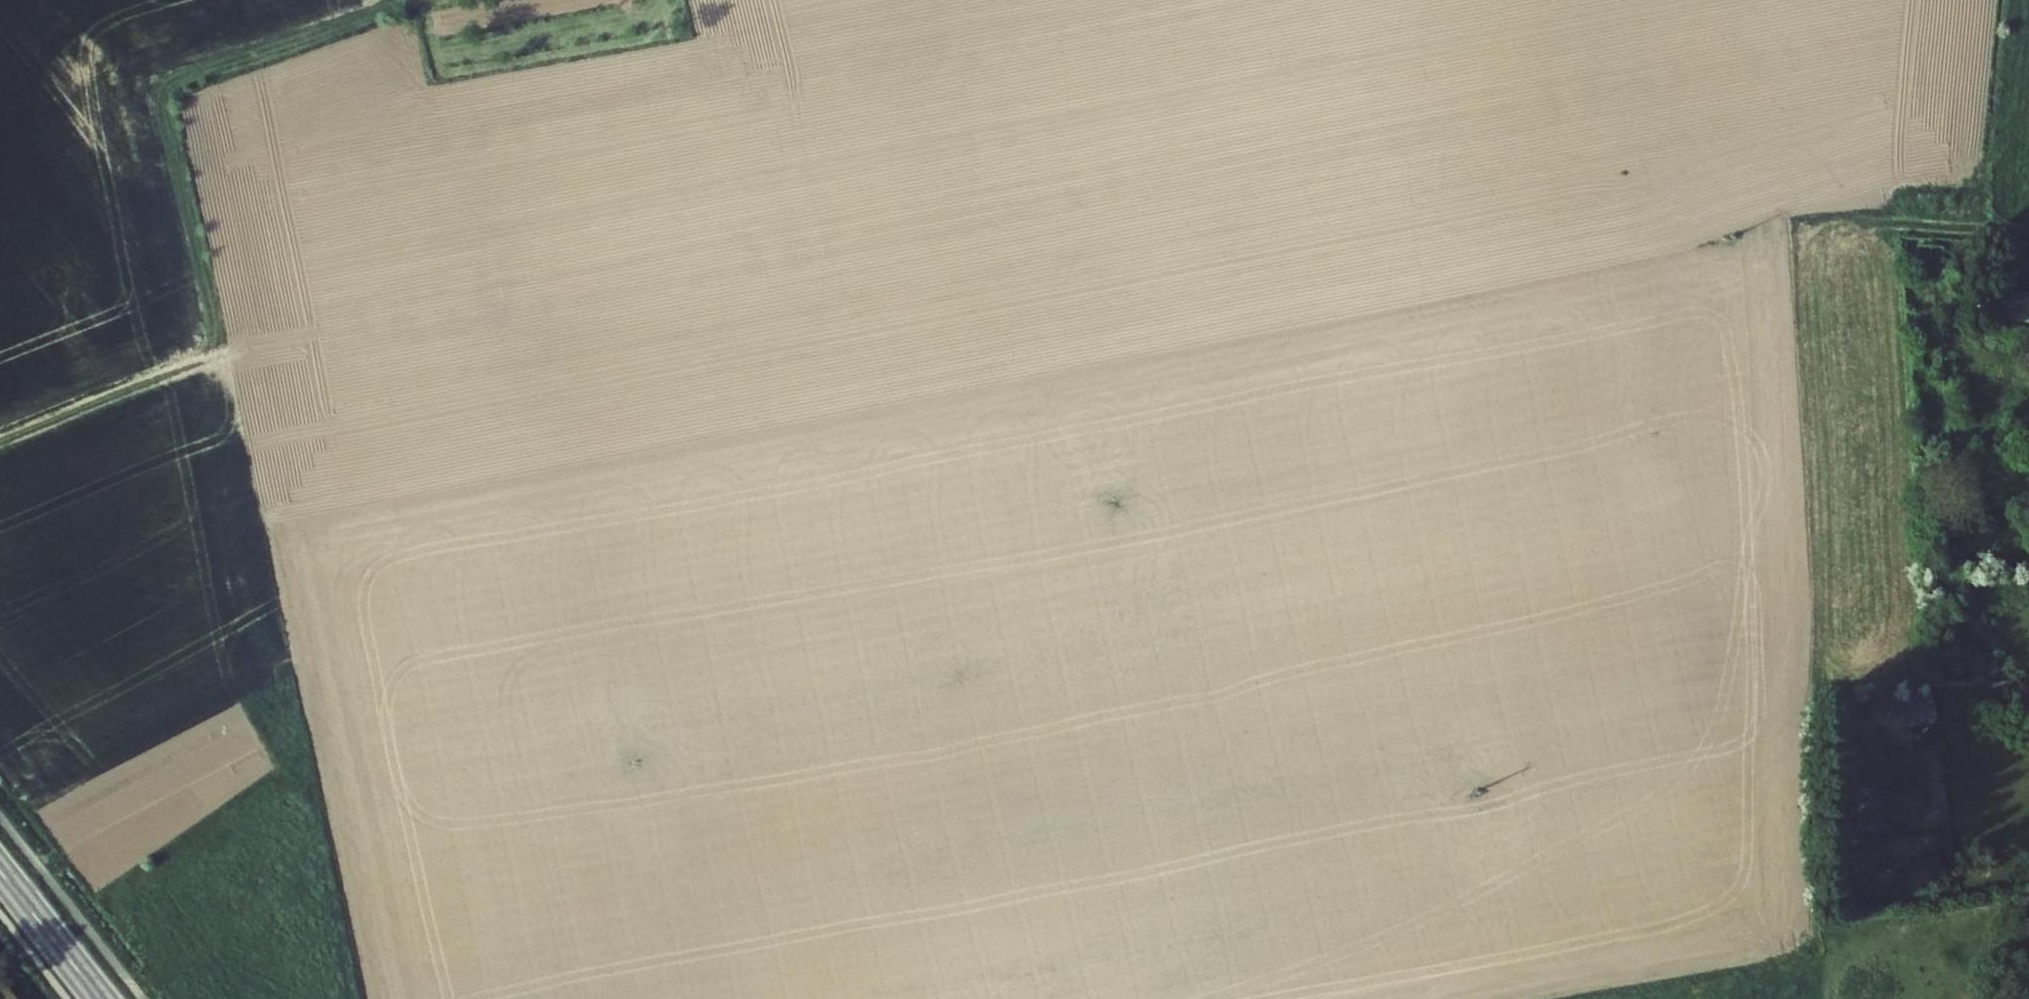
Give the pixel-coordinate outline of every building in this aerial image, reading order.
[(2012,331),(2028,331),(2028,298),(2013,298),(2012,331)] [(1911,730),(1939,726),(1935,697),(1907,701),(1911,730)]
